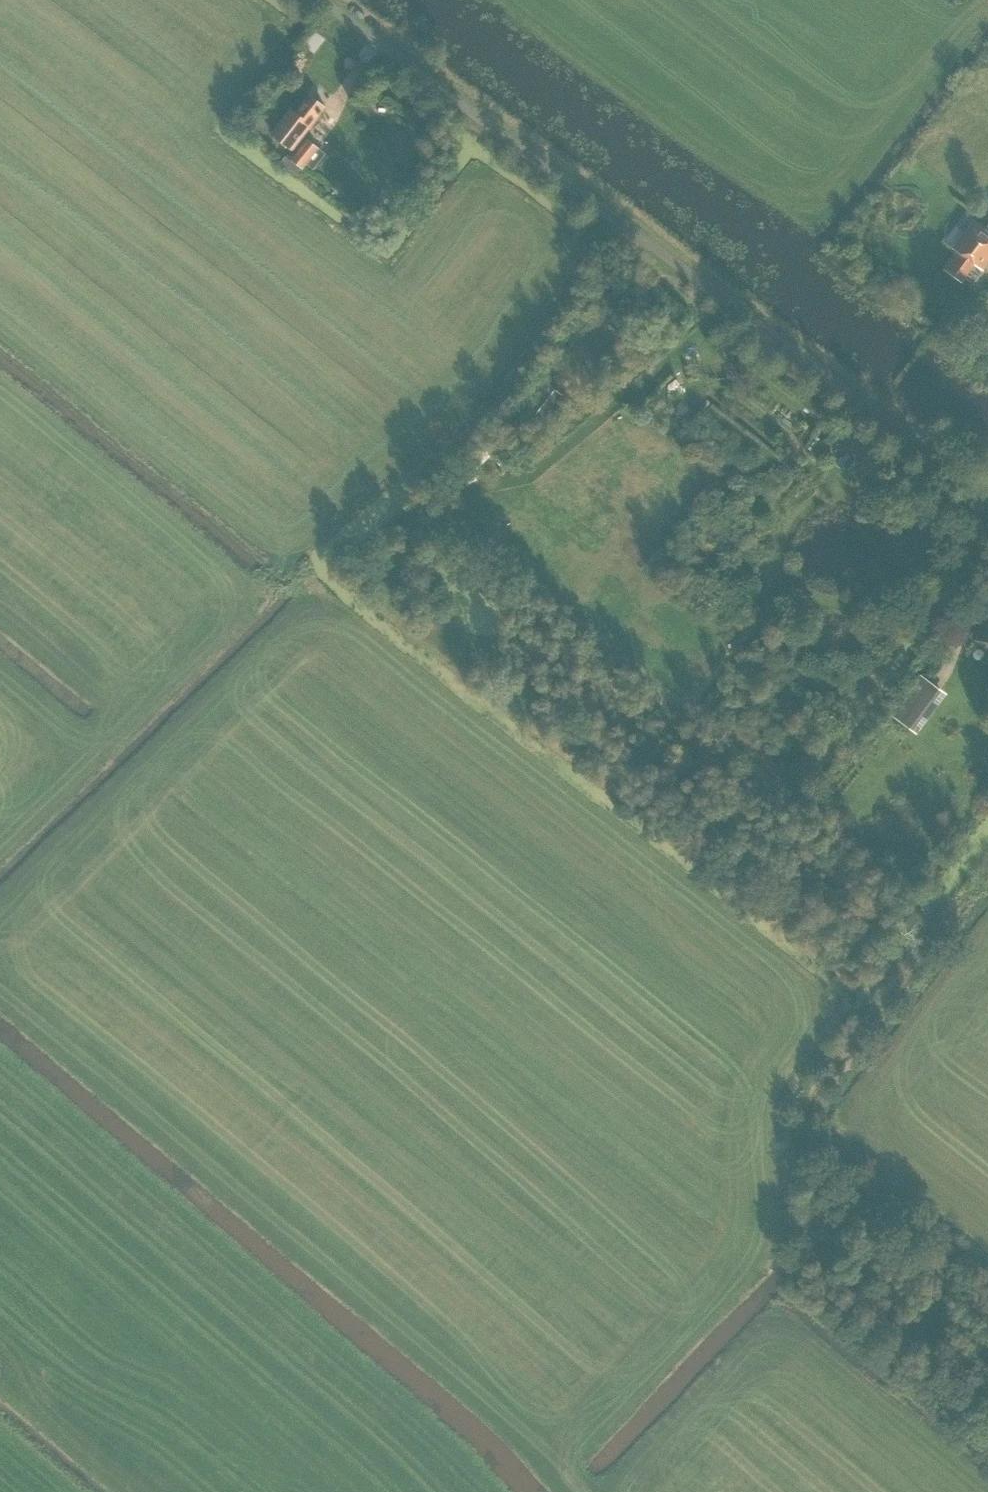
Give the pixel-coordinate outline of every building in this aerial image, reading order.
[(293,149),(326,106),(310,95),(291,119),(286,115),(272,133),(293,149)] [(282,161),(298,174),(318,147),(308,139),(291,160),(286,156),(282,161)] [(987,263),(987,231),(974,221),(953,248),(957,251),(945,268),(962,281),(975,264),(983,270),(987,263)] [(838,463),(850,472),(868,447),(856,438),(838,463)] [(972,638),(987,650),(987,617),(972,638)] [(912,728),(942,689),(921,674),(892,714),(912,728)] [(933,832),(943,840),(954,826),(945,818),(933,832)]
